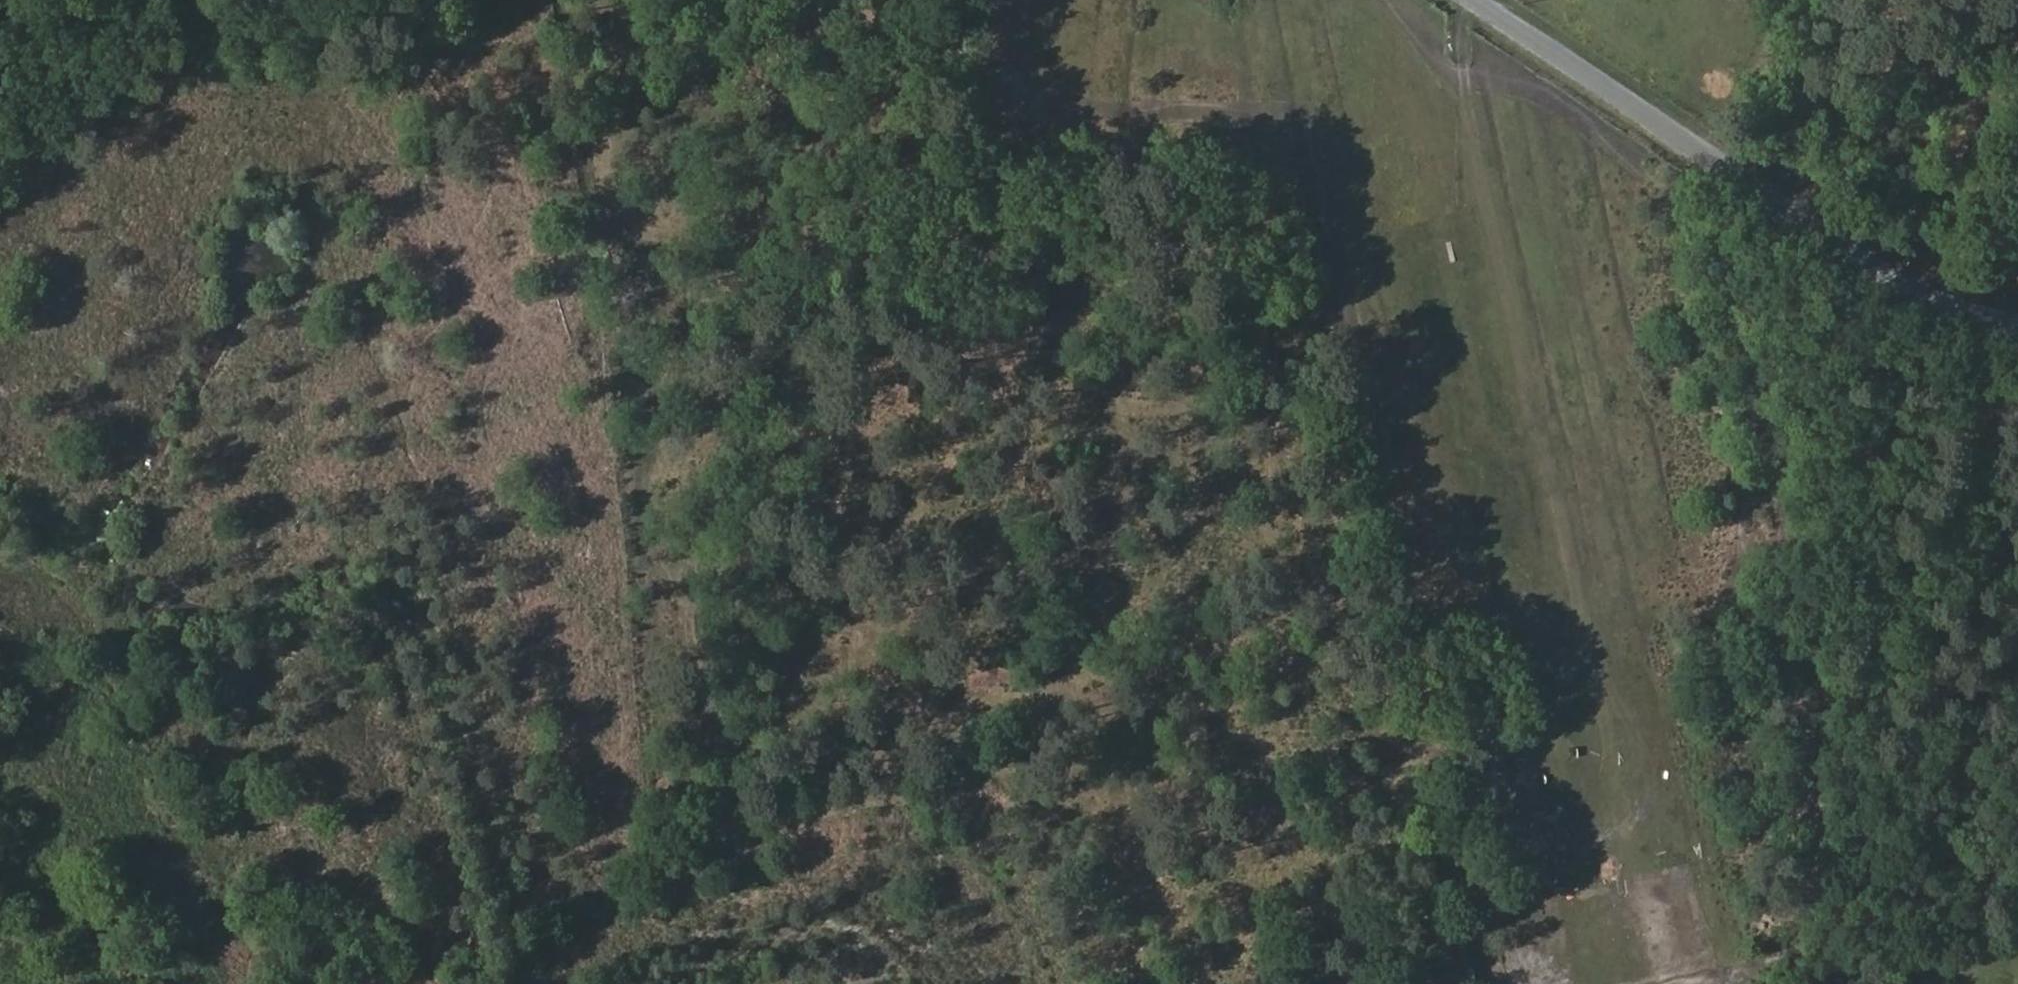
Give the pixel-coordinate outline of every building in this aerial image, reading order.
[(427,0),(417,0),(427,22),(435,18),(427,0)]
